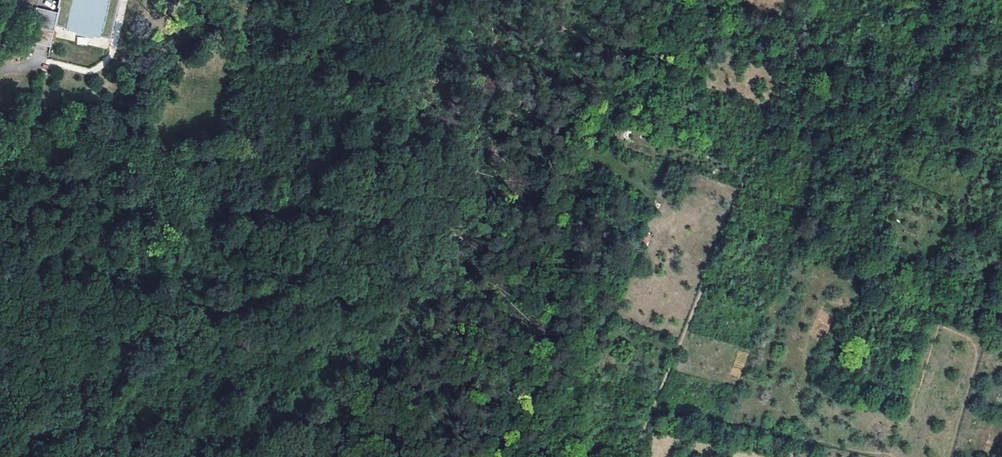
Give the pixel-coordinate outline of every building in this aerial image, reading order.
[(55,1),(59,2),(57,10),(58,10),(57,14),(37,9),(29,43),(49,48),(54,27),(110,40),(119,0),(56,0),(55,1)]
